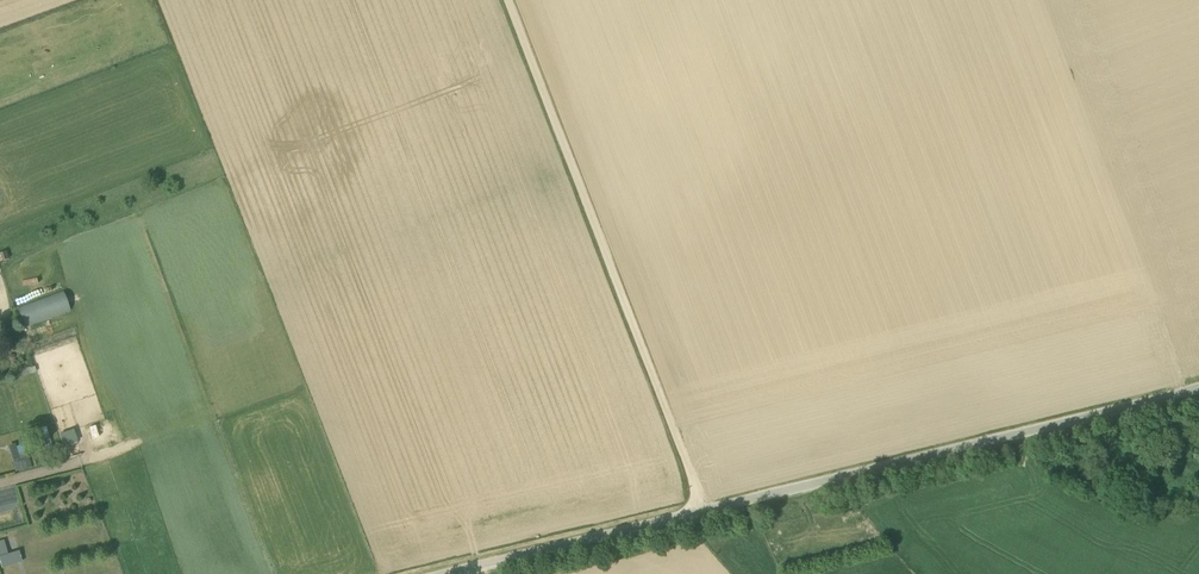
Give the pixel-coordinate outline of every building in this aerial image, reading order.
[(0,253),(0,261),(9,258),(6,251),(0,253)] [(30,367),(22,370),(24,375),(36,371),(34,367),(30,368),(30,367)] [(59,433),(63,445),(77,441),(73,428),(59,433)] [(32,467),(24,440),(8,445),(16,471),(32,467)] [(18,563),(15,552),(8,554),(0,556),(0,562),(2,567),(18,563)]
